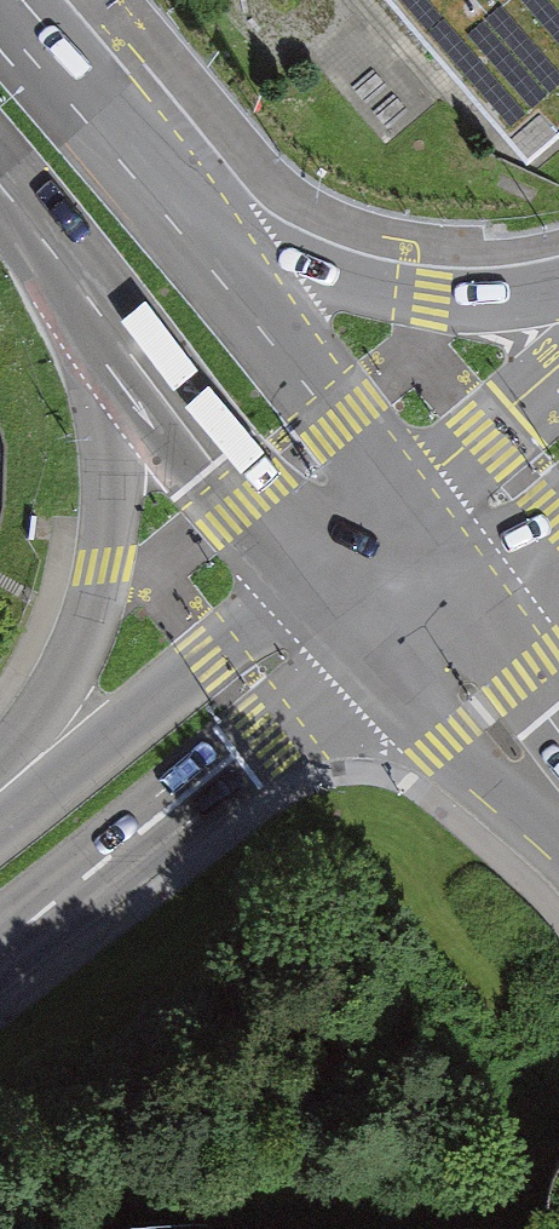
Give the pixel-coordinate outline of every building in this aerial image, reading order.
[(526,165),(558,136),(558,0),(384,0),(526,165)]
